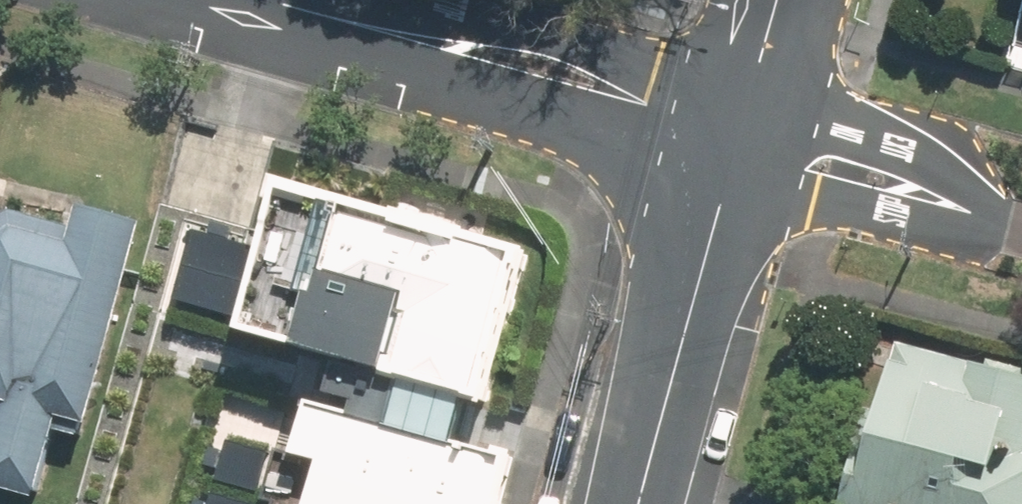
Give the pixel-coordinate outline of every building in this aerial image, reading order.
[(537,253),(279,182),(236,340),(341,368),(486,408),(494,410),(537,253)] [(75,411),(107,419),(156,222),(98,207),(93,230),(26,213),(0,227),(0,392),(5,394),(0,414),(0,476),(29,483),(55,490),(75,411)] [(859,503),(1021,503),(1021,377),(899,346),(859,503)] [(341,368),(331,407),(477,446),(486,408),(341,368)] [(310,401),(282,503),(498,503),(511,456),(508,455),(477,446),(331,407),(310,401)]
